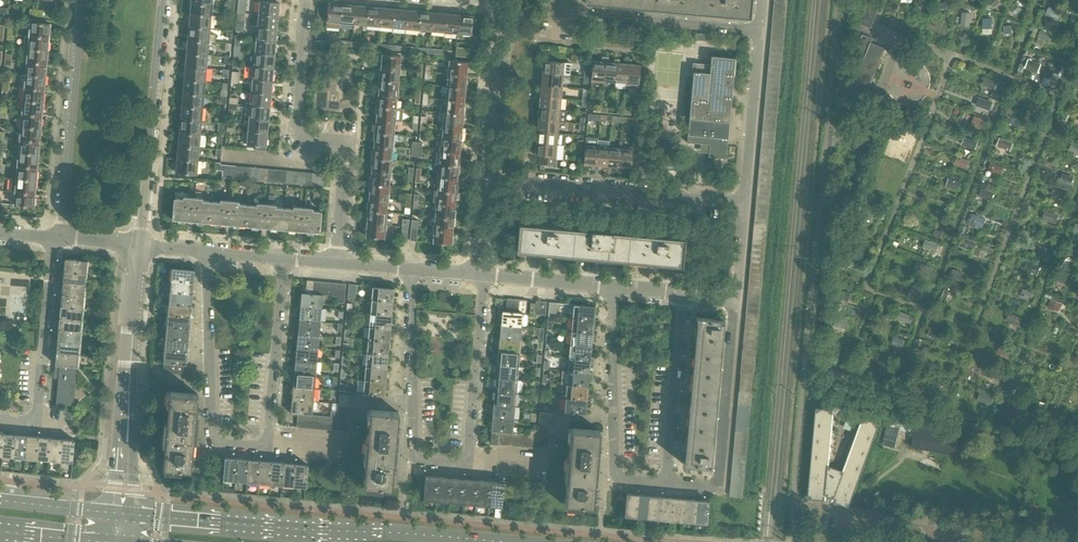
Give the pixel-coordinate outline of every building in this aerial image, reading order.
[(36,16),(37,9),(38,0),(34,0),(33,9),(30,8),(29,16),(36,16)] [(190,13),(211,15),(210,15),(212,0),(191,0),(191,5),(192,5),(191,13),(190,13)] [(228,2),(227,12),(234,12),(235,0),(228,0),(228,2)] [(237,13),(246,13),(247,0),(238,0),(238,3),(237,13)] [(712,13),(749,16),(749,15),(751,0),(583,0),(584,0),(584,1),(712,13)] [(861,22),(861,24),(871,28),(881,4),(871,0),(864,0),(861,22)] [(260,1),(258,15),(278,17),(279,3),(260,1)] [(327,21),(340,23),(341,4),(329,3),(328,12),(327,21)] [(340,23),(353,24),(354,5),(341,4),(340,23)] [(1021,9),(1016,4),(1011,9),(1016,14),(1021,9)] [(353,24),(366,25),(368,6),(354,5),(353,24)] [(366,25),(379,26),(381,8),(368,6),(366,25)] [(379,26),(392,27),(394,9),(381,8),(379,26)] [(1046,15),(1058,19),(1060,12),(1049,8),(1046,15)] [(37,9),(36,16),(51,18),(51,10),(37,9)] [(392,27),(405,28),(407,10),(394,9),(392,27)] [(405,28),(418,29),(420,11),(407,10),(405,28)] [(418,29),(431,31),(433,12),(420,11),(418,29)] [(431,31),(444,32),(446,14),(433,12),(431,31)] [(190,27),(209,29),(209,28),(210,28),(209,28),(210,15),(211,15),(190,13),(191,13),(190,26),(189,26),(189,27),(190,27)] [(963,13),(962,25),(969,26),(970,13),(963,13)] [(444,32),(458,33),(459,15),(446,14),(444,32)] [(258,15),(257,28),(277,30),(278,17),(258,15)] [(459,15),(458,33),(471,34),(472,16),(459,15)] [(30,22),(29,35),(49,37),(50,24),(41,23),(30,22)] [(1012,35),(1012,25),(1004,26),(1005,36),(1012,35)] [(188,39),(188,40),(209,41),(215,42),(215,34),(209,34),(209,29),(190,27),(189,39),(188,39)] [(257,28),(256,41),(275,43),(277,30),(257,28)] [(1049,31),(1041,28),(1038,37),(1048,41),(1050,37),(1051,34),(1051,33),(1049,33),(1049,31)] [(713,34),(696,33),(695,40),(712,41),(713,34)] [(873,38),(863,34),(855,56),(854,73),(854,77),(852,81),(856,82),(854,86),(855,90),(857,93),(861,94),(864,93),(866,92),(867,91),(869,87),(869,88),(873,77),(884,48),(872,43),(873,38)] [(28,48),(28,49),(47,50),(49,37),(29,35),(25,35),(24,47),(28,48)] [(235,39),(234,51),(242,52),(242,46),(239,46),(240,39),(235,39)] [(187,52),(187,53),(207,55),(207,54),(208,42),(209,42),(209,41),(188,40),(189,40),(188,52),(187,52)] [(256,41),(255,54),(274,56),(275,43),(256,41)] [(28,49),(27,62),(46,63),(47,50),(28,49)] [(185,66),(186,67),(206,68),(205,68),(207,55),(187,53),(188,53),(186,66),(185,66)] [(255,54),(254,67),(273,68),(274,56),(255,54)] [(381,62),(380,70),(400,71),(401,55),(382,54),(381,54),(380,54),(380,62),(381,62)] [(603,83),(603,80),(606,57),(602,56),(602,57),(601,61),(593,61),(591,82),(603,83)] [(691,94),(691,101),(689,117),(689,118),(687,142),(706,144),(706,150),(709,150),(708,157),(726,158),(729,122),(730,112),(730,111),(733,77),(734,59),(735,59),(735,58),(725,57),(713,56),(711,56),(709,73),(694,71),(693,78),(691,94)] [(603,80),(615,82),(617,63),(609,62),(608,58),(608,57),(606,57),(603,80)] [(615,82),(626,83),(627,77),(629,59),(625,59),(626,59),(624,63),(617,63),(615,82)] [(627,77),(626,83),(626,85),(638,86),(640,65),(632,64),(631,60),(632,60),(632,59),(629,59),(627,77)] [(448,69),(448,75),(467,77),(468,70),(469,70),(469,62),(468,62),(449,60),(448,68),(448,69)] [(1026,67),(1038,72),(1041,65),(1028,60),(1026,67)] [(537,73),(563,75),(570,75),(571,63),(543,61),(543,69),(538,70),(538,69),(537,73)] [(27,62),(25,75),(45,76),(46,63),(27,62)] [(253,78),(252,80),(272,82),(272,77),(273,68),(254,67),(249,66),(248,78),(253,78)] [(184,80),(185,80),(204,81),(205,68),(206,68),(186,67),(185,79),(184,79),(184,80)] [(379,72),(378,80),(399,82),(400,71),(380,70),(380,72),(379,72)] [(542,77),(541,85),(562,86),(563,75),(537,73),(537,76),(538,76),(538,75),(542,77)] [(25,75),(24,87),(44,89),(45,76),(25,75)] [(447,80),(447,86),(467,88),(468,80),(467,80),(467,77),(448,75),(447,79),(447,80)] [(986,77),(983,84),(994,89),(997,82),(986,77)] [(184,93),(203,95),(204,82),(205,82),(204,82),(204,81),(185,80),(184,92),(183,92),(183,93),(184,93)] [(252,80),(251,93),(271,94),(271,90),(272,82),(252,80)] [(379,88),(378,93),(397,95),(398,90),(398,89),(399,82),(378,80),(377,88),(379,88)] [(535,93),(535,96),(561,98),(562,86),(541,85),(540,92),(536,93),(535,93)] [(446,94),(445,99),(465,101),(465,96),(466,96),(467,88),(447,86),(446,93),(446,94)] [(24,87),(23,101),(43,102),(44,89),(24,87)] [(182,106),(202,108),(203,95),(204,95),(203,95),(184,93),(183,106),(182,106)] [(244,105),(250,105),(270,107),(271,94),(251,93),(251,99),(245,99),(244,105)] [(376,98),(376,106),(396,108),(397,101),(397,100),(397,95),(378,93),(378,98),(376,98)] [(1014,100),(1024,104),(1026,97),(1017,94),(1014,100)] [(540,100),(539,109),(560,110),(561,98),(535,96),(535,99),(540,100)] [(977,105),(988,109),(991,102),(979,98),(977,105)] [(440,112),(444,113),(465,114),(465,106),(464,106),(465,101),(445,99),(442,99),(440,112)] [(23,101),(22,113),(42,115),(43,102),(23,101)] [(250,105),(249,119),(269,120),(270,107),(250,105)] [(181,119),(181,120),(201,121),(202,109),(202,108),(182,106),(183,106),(181,119)] [(376,114),(376,119),(395,121),(396,113),(396,108),(376,106),(375,114),(376,114)] [(533,116),(533,119),(559,121),(566,122),(567,110),(560,110),(539,109),(538,116),(534,116),(533,116)] [(22,113),(21,126),(41,128),(42,115),(22,113)] [(444,120),(443,125),(462,127),(463,122),(464,122),(465,114),(444,113),(444,119),(443,119),(443,120),(444,120)] [(1020,120),(1009,116),(1006,123),(1018,127),(1020,120)] [(249,125),(248,132),(267,134),(269,120),(249,119),(249,125)] [(374,124),(374,132),(394,134),(395,126),(395,121),(376,119),(375,124),(374,124)] [(538,124),(537,132),(558,133),(559,121),(533,119),(533,122),(533,123),(533,122),(538,124)] [(180,132),(199,134),(201,122),(201,121),(181,120),(180,132)] [(443,130),(442,139),(462,140),(463,132),(462,132),(462,127),(443,125),(443,130),(442,130),(443,130)] [(21,126),(20,139),(40,141),(41,128),(21,126)] [(179,146),(198,148),(199,135),(200,135),(199,135),(199,134),(180,132),(179,133),(180,133),(179,145),(178,145),(178,146),(179,146)] [(267,134),(248,132),(247,144),(256,145),(255,150),(266,151),(267,134)] [(374,140),(374,145),(393,146),(393,141),(394,141),(394,140),(393,140),(394,134),(374,132),(373,140),(374,140)] [(531,142),(557,145),(565,145),(566,134),(558,133),(537,132),(536,139),(532,140),(532,139),(531,139),(531,142)] [(585,143),(583,164),(591,165),(592,169),(592,170),(595,170),(597,146),(598,144),(598,142),(598,138),(586,137),(585,143)] [(977,142),(966,137),(963,144),(975,149),(977,142)] [(1000,138),(997,146),(1009,150),(1012,143),(1000,138)] [(20,139),(19,152),(38,154),(40,141),(20,139)] [(441,146),(441,152),(460,153),(461,148),(462,148),(462,140),(442,139),(441,146)] [(557,145),(531,142),(530,146),(531,146),(531,145),(535,147),(534,163),(555,165),(557,145)] [(598,144),(595,170),(598,170),(599,165),(608,166),(609,147),(610,143),(598,142),(598,144)] [(372,150),(371,158),(392,160),(392,152),(393,152),(392,152),(393,146),(374,145),(373,150),(372,150)] [(177,158),(177,159),(197,161),(198,148),(199,148),(198,148),(179,146),(178,159),(177,158)] [(620,148),(619,172),(622,172),(621,172),(623,167),(631,168),(633,147),(620,146),(620,148)] [(615,172),(619,172),(620,148),(609,147),(608,166),(615,167),(616,171),(615,171),(615,172)] [(19,152),(18,165),(37,167),(38,154),(19,152)] [(440,157),(440,164),(460,166),(461,158),(460,158),(460,153),(441,152),(440,156),(440,157)] [(955,164),(968,169),(971,161),(957,156),(955,164)] [(372,166),(371,171),(390,173),(391,167),(391,166),(392,160),(371,158),(370,166),(372,166)] [(197,161),(177,159),(178,159),(176,172),(197,174),(196,174),(197,161)] [(223,165),(220,165),(220,163),(215,162),(214,170),(223,171),(223,165)] [(989,170),(999,174),(1001,167),(991,163),(989,170)] [(439,172),(438,177),(458,179),(458,174),(459,174),(460,166),(440,164),(439,172)] [(13,165),(12,178),(36,180),(37,167),(18,165),(13,165)] [(370,176),(369,184),(389,186),(390,178),(390,177),(390,173),(371,171),(371,176),(370,176)] [(1059,177),(1058,181),(1071,186),(1073,177),(1062,174),(1061,178),(1059,177)] [(438,183),(437,190),(458,192),(458,184),(457,184),(458,179),(438,177),(438,182),(438,183)] [(11,191),(15,192),(35,194),(35,189),(36,180),(12,178),(11,191)] [(962,183),(949,178),(947,185),(960,190),(962,183)] [(369,192),(369,197),(388,199),(389,193),(389,192),(389,186),(369,184),(368,192),(369,192)] [(1067,190),(1059,187),(1055,186),(1052,193),(1064,198),(1067,190)] [(993,193),(982,189),(979,196),(991,200),(993,193)] [(437,197),(436,204),(455,205),(456,200),(457,200),(458,192),(437,190),(437,197),(436,196),(436,197),(437,197)] [(35,194),(15,192),(14,205),(34,206),(35,194)] [(172,219),(209,222),(211,201),(202,201),(203,198),(201,198),(195,197),(185,197),(185,196),(183,196),(183,199),(174,198),(172,219)] [(367,202),(366,210),(387,212),(387,204),(388,204),(388,203),(388,199),(369,197),(368,202),(367,202)] [(209,222),(246,225),(248,205),(239,204),(239,201),(237,201),(228,200),(222,200),(220,200),(220,202),(211,201),(209,222)] [(246,225),(283,229),(285,208),(276,207),(276,205),(274,204),(258,203),(257,203),(256,205),(248,205),(246,225)] [(436,208),(435,216),(455,218),(456,210),(455,210),(455,205),(436,204),(436,207),(435,207),(435,208),(436,208)] [(285,208),(283,229),(308,231),(319,232),(321,211),(313,210),(313,208),(311,208),(295,206),(293,206),(293,209),(285,208)] [(862,220),(869,223),(874,211),(867,208),(862,220)] [(367,218),(366,223),(386,225),(391,225),(392,217),(386,217),(387,212),(366,210),(366,218),(367,218)] [(1046,212),(1044,219),(1055,223),(1058,217),(1046,212)] [(970,221),(978,224),(981,217),(973,214),(970,221)] [(434,223),(434,229),(453,231),(454,226),(455,226),(455,218),(435,216),(434,223)] [(516,250),(570,255),(573,227),(518,222),(518,223),(516,249),(516,250)] [(386,225),(366,223),(366,228),(365,228),(364,236),(365,236),(385,238),(384,238),(385,230),(386,225)] [(572,255),(626,260),(629,232),(573,227),(570,255),(572,255)] [(453,231),(434,229),(433,234),(433,242),(432,242),(446,244),(452,244),(453,244),(454,236),(453,236),(453,231)] [(933,235),(940,238),(943,232),(936,229),(933,235)] [(629,232),(626,260),(681,265),(681,264),(682,264),(684,238),(684,237),(629,232)] [(961,246),(973,250),(975,243),(963,239),(961,246)] [(938,245),(926,240),(924,247),(936,251),(938,245)] [(1037,252),(1044,255),(1047,248),(1040,246),(1037,252)] [(1070,248),(1067,255),(1074,257),(1076,250),(1070,248)] [(850,254),(847,263),(854,265),(857,257),(850,254)] [(65,259),(64,270),(87,272),(88,260),(65,258),(65,259)] [(916,269),(927,274),(930,267),(918,262),(916,269)] [(1040,266),(1028,262),(1025,270),(1038,274),(1040,266)] [(174,268),(173,280),(193,282),(194,271),(194,270),(174,268)] [(64,270),(63,281),(84,283),(85,272),(87,272),(64,270)] [(952,270),(950,277),(959,280),(962,273),(952,270)] [(1058,273),(1056,280),(1058,280),(1058,281),(1066,284),(1068,277),(1060,274),(1058,273)] [(173,280),(172,291),(192,293),(193,282),(173,280)] [(63,281),(62,293),(83,295),(84,283),(63,281)] [(349,284),(347,298),(355,298),(356,285),(349,284)] [(27,320),(28,285),(10,285),(8,319),(27,320)] [(373,287),(371,300),(392,302),(392,301),(393,301),(392,301),(392,296),(394,296),(394,289),(393,289),(394,289),(394,288),(372,286),(372,287),(373,287)] [(911,293),(919,296),(922,289),(914,286),(911,293)] [(1020,296),(1028,299),(1031,292),(1023,289),(1020,296)] [(851,293),(839,290),(837,297),(849,301),(851,293)] [(172,291),(170,303),(191,305),(192,293),(172,291)] [(62,293),(61,304),(81,307),(83,295),(62,293)] [(301,306),(321,308),(322,296),(323,296),(323,295),(319,294),(312,294),(306,293),(301,293),(302,293),(302,295),(301,295),(300,301),(301,302),(301,306)] [(371,300),(370,313),(391,315),(391,314),(392,314),(391,314),(391,309),(392,309),(393,303),(392,303),(392,302),(371,300)] [(1061,303),(1051,300),(1049,306),(1059,310),(1061,303)] [(536,301),(536,303),(535,314),(545,315),(546,302),(536,301)] [(549,302),(548,316),(556,316),(557,303),(549,302)] [(170,303),(169,315),(190,317),(191,305),(170,303)] [(61,304),(60,316),(80,318),(81,307),(61,304)] [(574,305),(573,318),(593,320),(593,319),(594,319),(593,319),(594,314),(595,314),(595,307),(594,307),(595,307),(595,306),(573,304),(573,305),(574,305)] [(299,320),(320,322),(321,308),(301,306),(301,307),(299,314),(300,314),(299,320)] [(501,325),(522,326),(523,314),(523,313),(519,312),(512,312),(506,311),(502,311),(502,312),(500,318),(502,319),(501,325)] [(901,311),(898,319),(909,323),(912,315),(901,311)] [(370,313),(369,326),(390,328),(391,328),(391,327),(390,327),(390,323),(391,323),(392,316),(391,316),(391,315),(370,313)] [(1010,313),(1007,320),(1019,325),(1022,317),(1010,313)] [(169,315),(168,326),(189,328),(190,317),(169,315)] [(60,316),(59,328),(79,330),(80,318),(60,316)] [(695,343),(691,383),(686,438),(685,451),(684,451),(684,452),(685,452),(684,461),(683,461),(683,464),(711,467),(711,463),(710,463),(723,322),(724,322),(724,319),(696,317),(696,320),(697,320),(696,329),(695,329),(696,329),(695,342),(694,342),(694,343),(695,343)] [(573,318),(571,331),(592,334),(592,332),(593,332),(592,332),(592,327),(593,327),(594,321),(593,321),(593,320),(573,318)] [(846,321),(836,319),(834,326),(845,328),(846,321)] [(298,333),(319,335),(320,322),(299,320),(299,321),(297,327),(299,327),(298,333)] [(500,338),(520,340),(522,326),(501,325),(499,332),(501,332),(500,338)] [(168,326),(167,338),(188,340),(189,328),(168,326)] [(369,326),(368,339),(388,341),(389,341),(389,340),(389,336),(390,336),(391,329),(390,329),(390,328),(369,326)] [(929,334),(940,338),(942,331),(931,327),(929,334)] [(59,328),(57,340),(78,342),(79,330),(59,328)] [(571,331),(570,345),(591,347),(591,346),(592,346),(592,345),(591,345),(591,341),(592,341),(593,334),(592,334),(571,331)] [(297,346),(317,348),(319,335),(298,333),(298,334),(296,340),(298,341),(297,346)] [(895,337),(892,344),(901,347),(903,339),(895,337)] [(167,338),(166,350),(187,352),(188,340),(167,338)] [(499,351),(519,353),(520,340),(500,338),(500,339),(498,345),(499,345),(499,351)] [(368,339),(367,353),(387,355),(387,354),(388,354),(387,354),(388,349),(389,349),(389,343),(388,343),(388,341),(368,339)] [(57,340),(56,351),(77,353),(78,342),(57,340)] [(545,347),(544,355),(550,356),(550,351),(556,347),(553,343),(547,348),(545,347)] [(570,345),(569,358),(590,360),(590,359),(590,358),(590,354),(591,354),(592,347),(591,347),(570,345)] [(1000,345),(998,352),(1009,356),(1012,349),(1000,345)] [(296,359),(316,361),(317,348),(297,346),(297,347),(295,354),(296,354),(296,359)] [(183,373),(184,364),(186,364),(186,363),(187,352),(166,350),(165,362),(164,371),(183,373)] [(56,351),(55,364),(76,366),(77,353),(56,351)] [(498,364),(518,366),(519,353),(499,351),(499,352),(497,358),(498,359),(498,364)] [(367,353),(366,366),(386,368),(387,368),(387,367),(386,367),(387,362),(388,362),(388,356),(387,356),(387,355),(367,353)] [(569,358),(568,371),(588,373),(588,372),(589,372),(588,372),(589,367),(590,367),(590,361),(590,360),(569,358)] [(295,372),(315,374),(316,361),(296,359),(296,360),(294,367),(295,367),(295,372)] [(881,369),(890,373),(893,367),(883,363),(881,369)] [(76,366),(55,364),(55,373),(58,375),(56,403),(73,405),(76,366)] [(496,377),(517,379),(518,366),(498,364),(497,365),(496,372),(497,372),(496,377)] [(366,366),(364,379),(386,381),(385,380),(385,376),(386,376),(387,369),(386,369),(386,368),(366,366)] [(828,376),(842,381),(844,372),(831,368),(828,376)] [(989,375),(999,379),(1002,372),(992,368),(989,375)] [(560,384),(567,384),(587,386),(588,386),(588,385),(587,385),(588,381),(589,381),(589,374),(588,374),(588,373),(568,371),(561,370),(560,384)] [(293,385),(314,388),(315,374),(295,372),(295,374),(293,380),(294,381),(293,385)] [(495,391),(516,393),(517,379),(496,377),(496,379),(494,385),(496,385),(495,391)] [(386,381),(364,379),(363,392),(362,392),(362,393),(384,395),(384,394),(384,389),(385,389),(386,383),(385,382),(385,381),(386,381)] [(911,383),(908,390),(920,394),(923,387),(911,383)] [(567,384),(566,398),(586,400),(586,399),(587,399),(586,398),(586,394),(587,394),(588,387),(587,387),(587,386),(567,384)] [(292,399),(313,401),(314,388),(293,385),(293,387),(291,393),(293,394),(292,399)] [(170,391),(166,428),(195,430),(196,415),(198,393),(170,391)] [(494,403),(515,405),(516,393),(495,391),(495,392),(493,398),(495,399),(494,403)] [(979,400),(990,404),(993,397),(981,392),(979,400)] [(586,400),(566,398),(564,410),(564,411),(585,413),(585,412),(585,407),(586,407),(587,401),(586,400)] [(1017,398),(1013,410),(1020,412),(1024,401),(1017,398)] [(304,414),(310,415),(312,415),(312,414),(311,414),(313,401),(292,399),(292,400),(290,407),(291,407),(291,412),(290,412),(290,413),(297,414),(304,414)] [(1036,401),(1032,413),(1039,416),(1043,404),(1036,401)] [(493,417),(513,419),(515,405),(494,403),(494,405),(492,412),(493,412),(493,417)] [(833,500),(832,500),(849,507),(880,423),(863,417),(844,470),(829,465),(834,412),(834,409),(816,407),(808,498),(826,500),(826,499),(826,494),(834,497),(833,500)] [(1052,407),(1047,419),(1054,422),(1058,410),(1052,407)] [(370,409),(367,446),(395,449),(398,412),(370,409)] [(1074,429),(1077,417),(1071,415),(1067,426),(1074,429)] [(493,418),(491,425),(492,425),(491,430),(491,431),(498,432),(505,432),(511,433),(513,433),(518,433),(518,428),(513,427),(513,419),(493,417),(493,418)] [(901,429),(913,432),(915,424),(893,419),(891,424),(891,425),(891,426),(900,428),(901,429)] [(887,426),(882,444),(883,445),(895,448),(900,429),(887,426)] [(912,447),(913,447),(913,445),(926,448),(953,454),(954,454),(956,454),(975,458),(974,460),(975,460),(977,449),(979,439),(978,441),(969,439),(969,438),(968,437),(968,438),(948,434),(948,433),(947,433),(947,434),(919,428),(919,427),(916,426),(915,432),(913,444),(912,447)] [(195,430),(166,428),(165,444),(163,467),(191,470),(195,430)] [(571,428),(568,465),(596,468),(599,430),(571,428)] [(2,454),(14,455),(15,435),(4,434),(2,454)] [(14,455),(25,456),(27,436),(15,435),(14,455)] [(25,456),(37,457),(39,437),(27,436),(25,456)] [(37,457),(48,458),(50,438),(39,437),(37,457)] [(48,458),(60,459),(62,439),(50,438),(48,458)] [(62,439),(60,459),(73,460),(75,440),(74,440),(62,439)] [(395,449),(367,446),(364,485),(392,488),(395,449)] [(1038,459),(1057,464),(1059,457),(1039,452),(1038,459)] [(223,478),(235,479),(237,459),(226,458),(226,457),(225,457),(223,478)] [(235,479),(247,481),(249,460),(237,459),(235,479)] [(247,481),(259,482),(260,461),(249,460),(247,481)] [(259,482),(271,483),(272,462),(260,461),(259,482)] [(271,483),(282,484),(284,463),(272,462),(271,483)] [(282,484),(294,485),(296,464),(284,463),(282,484)] [(296,464),(294,485),(306,486),(307,477),(308,465),(307,465),(296,464)] [(596,468),(568,465),(565,503),(572,504),(593,506),(596,468)] [(423,497),(437,498),(438,477),(426,476),(426,475),(423,497)] [(437,498),(450,499),(452,478),(438,477),(437,498)] [(450,499),(463,501),(464,479),(452,478),(450,499)] [(463,501),(476,502),(477,480),(464,479),(463,501)] [(476,502),(489,503),(491,481),(477,480),(476,502)] [(491,481),(489,503),(502,504),(504,482),(504,483),(491,481)] [(625,514),(637,515),(638,495),(628,494),(628,493),(626,493),(625,514)] [(637,515),(649,516),(650,496),(638,495),(637,515)] [(649,516),(661,517),(662,497),(650,496),(649,516)] [(661,517),(672,518),(674,498),(662,497),(661,517)] [(672,518),(684,519),(685,499),(674,498),(672,518)] [(684,519),(696,521),(697,500),(685,499),(684,519)] [(697,500),(696,521),(707,522),(708,513),(709,501),(708,501),(697,500)] [(1038,506),(1033,504),(1026,520),(1032,522),(1038,506)]
